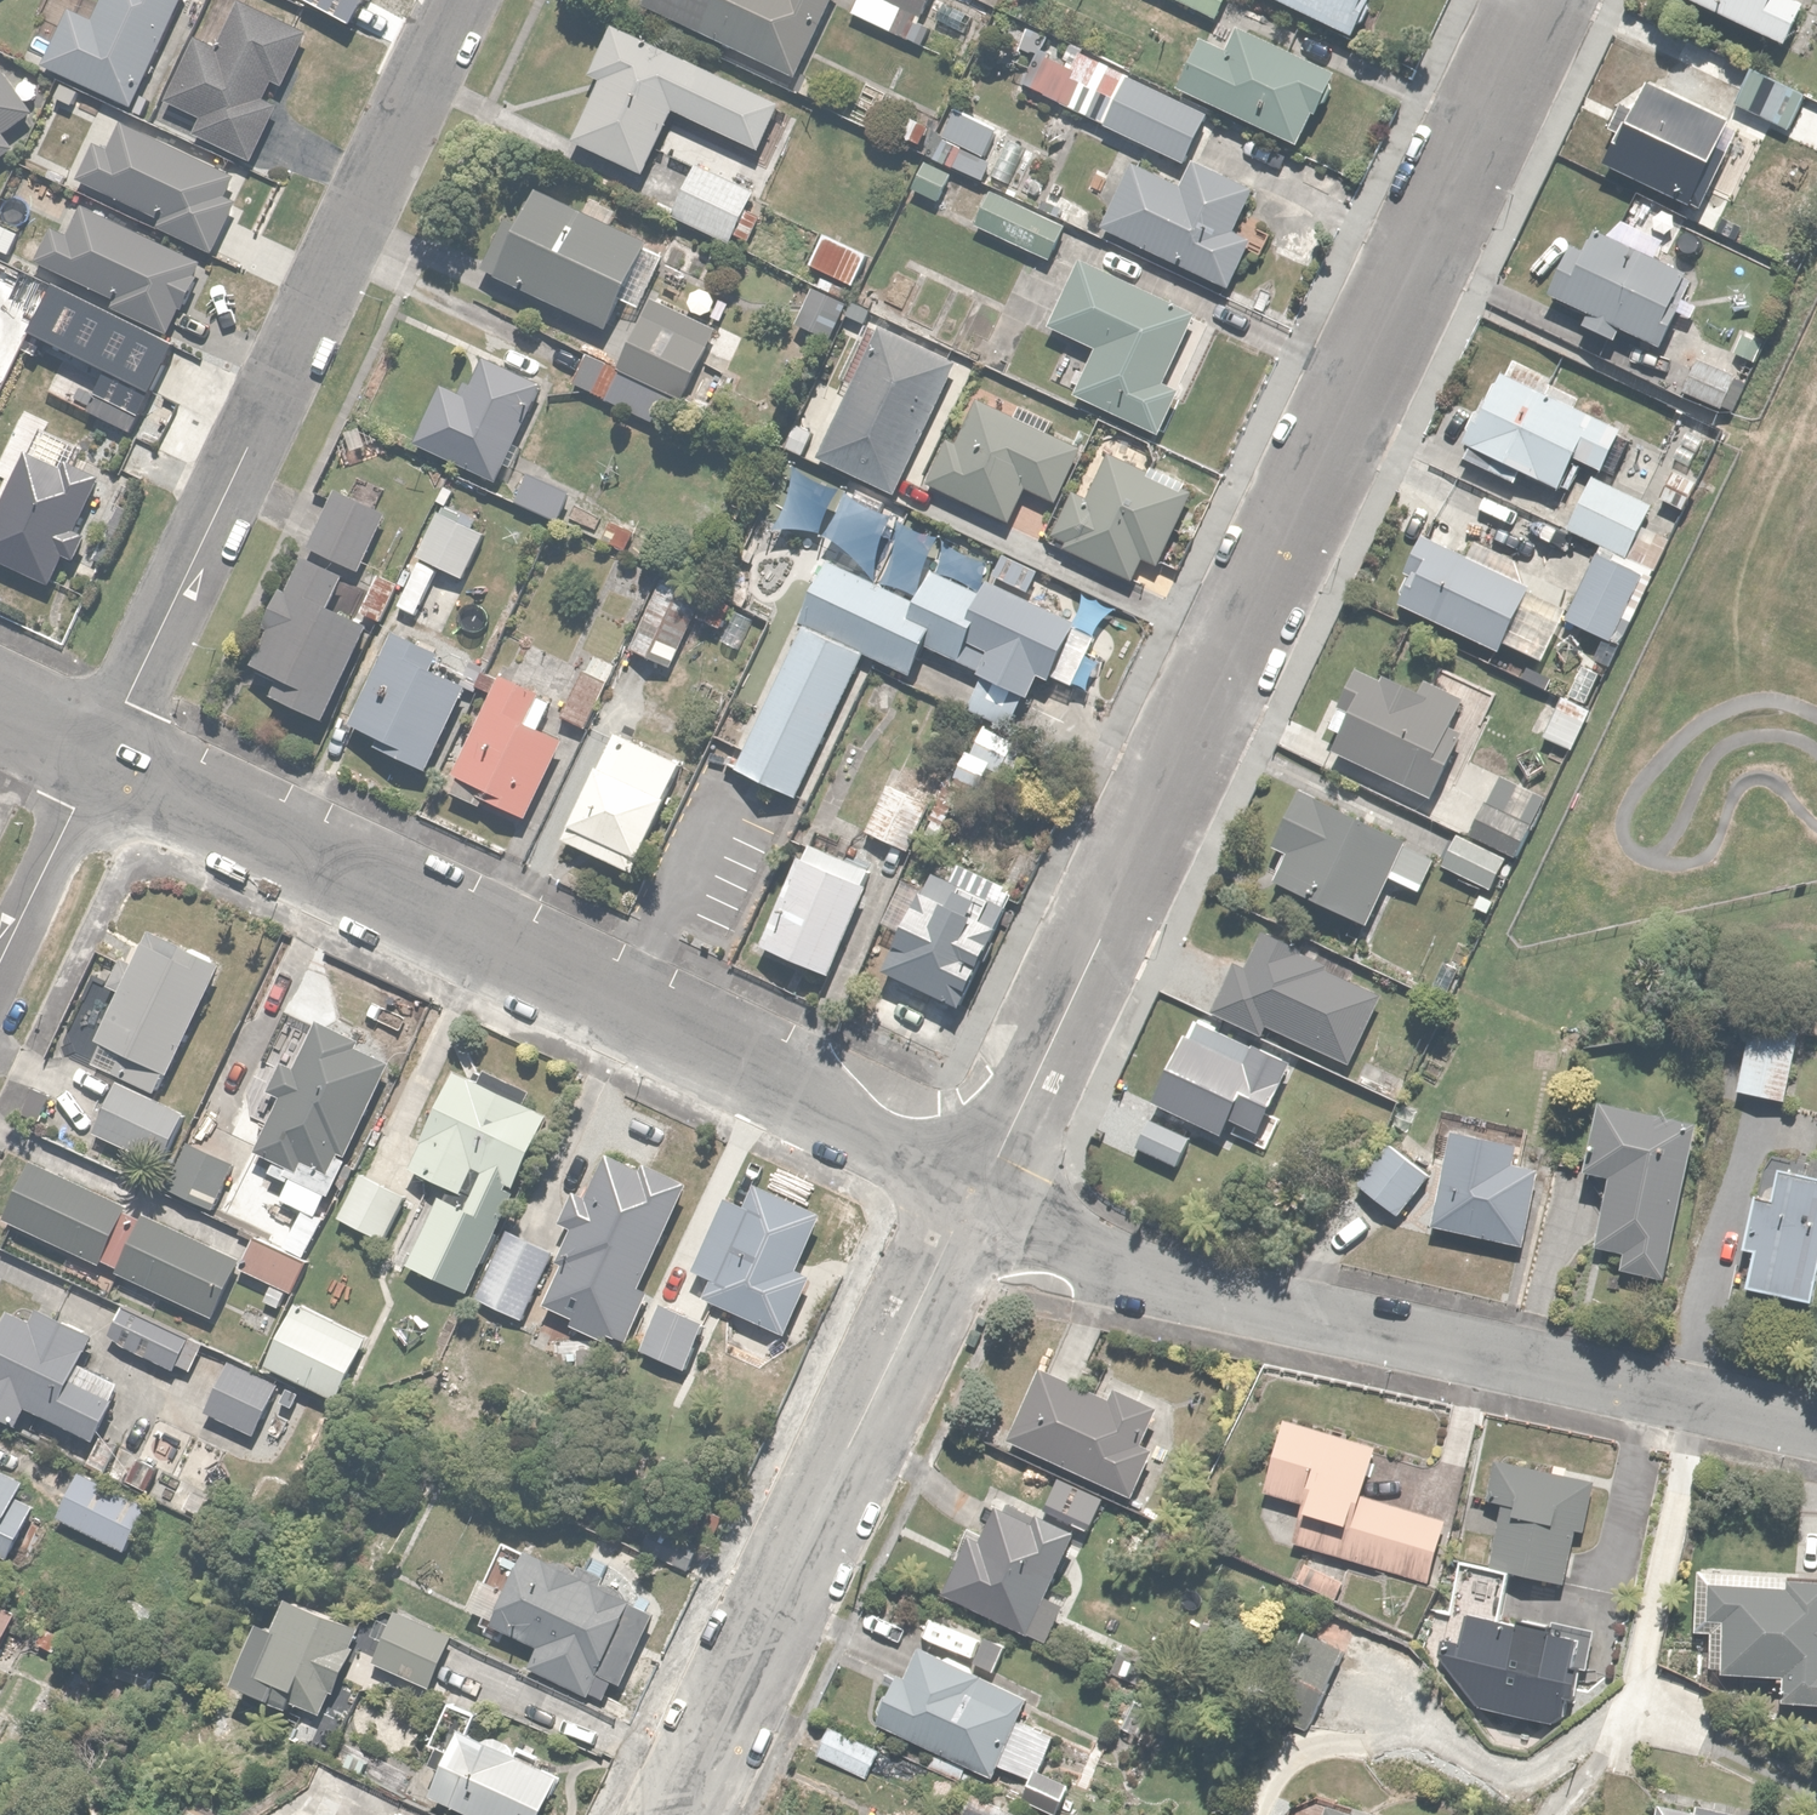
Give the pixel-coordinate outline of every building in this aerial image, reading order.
[(189,0),(107,0),(100,16),(73,4),(45,68),(141,110),(189,0)] [(292,0),(253,0),(244,20),(293,43),(309,8),(292,0)] [(357,21),(366,0),(312,0),(357,21)] [(643,2),(800,74),(834,0),(644,0),(643,2)] [(847,13),(915,49),(941,0),(854,0),(847,13)] [(1222,20),(1232,0),(1179,0),(1222,20)] [(1356,42),(1378,0),(1274,0),(1356,42)] [(1787,43),(1806,3),(1799,0),(1693,0),(1787,43)] [(1205,35),(1179,88),(1303,148),(1341,70),(1247,25),(1235,49),(1205,35)] [(592,74),(602,79),(577,139),(651,170),(677,108),(761,144),(781,97),(612,26),(592,74)] [(1034,50),(1018,84),(1184,162),(1209,110),(1075,47),(1066,65),(1034,50)] [(19,152),(10,138),(39,120),(0,57),(0,164),(19,152)] [(1803,97),(1751,69),(1735,99),(1787,127),(1803,97)] [(1748,136),(1649,85),(1638,107),(1620,98),(1606,126),(1621,134),(1606,163),(1708,215),(1748,136)] [(940,128),(929,153),(991,182),(1013,134),(955,107),(944,130),(940,128)] [(93,138),(75,179),(157,216),(153,226),(212,253),(236,200),(228,196),(239,171),(127,122),(116,148),(93,138)] [(1190,183),(1138,158),(1104,229),(1234,290),(1257,241),(1241,233),(1262,188),(1201,159),(1190,183)] [(952,176),(925,163),(914,186),(942,199),(952,176)] [(758,191),(699,165),(675,218),(734,245),(758,191)] [(585,210),(540,186),(524,221),(504,212),(478,269),(610,330),(651,241),(617,225),(623,211),(591,196),(585,210)] [(1069,224),(991,189),(977,223),(1054,257),(1069,224)] [(208,262),(87,203),(72,233),(57,226),(38,264),(174,330),(208,262)] [(1667,240),(1621,217),(1613,234),(1600,227),(1590,248),(1575,240),(1550,291),(1591,312),(1585,324),(1618,340),(1624,326),(1661,345),(1695,277),(1658,259),(1667,240)] [(874,254),(826,230),(809,265),(857,289),(874,254)] [(1212,319),(1078,258),(1047,327),(1093,348),(1072,393),(1160,433),(1212,319)] [(56,278),(31,327),(158,392),(183,343),(56,278)] [(851,301),(815,283),(796,321),(832,339),(851,301)] [(709,334),(645,310),(623,369),(587,355),(576,384),(618,400),(614,410),(672,432),(709,334)] [(966,359),(877,322),(819,460),(908,498),(966,359)] [(1585,395),(1517,356),(1462,453),(1514,482),(1524,466),(1560,486),(1579,454),(1599,466),(1622,427),(1580,403),(1585,395)] [(543,380),(487,357),(476,382),(470,380),(465,392),(441,382),(415,445),(501,481),(543,380)] [(1735,375),(1702,358),(1686,389),(1719,406),(1735,375)] [(1084,444),(981,397),(961,441),(948,435),(928,480),(1012,518),(1027,486),(1058,501),(1084,444)] [(103,474),(70,459),(65,469),(28,452),(0,514),(0,559),(54,583),(103,474)] [(824,467),(799,455),(789,477),(814,489),(824,467)] [(1195,495),(1116,455),(1093,500),(1071,488),(1047,535),(1135,580),(1147,556),(1161,563),(1195,495)] [(568,489),(529,471),(516,498),(556,516),(568,489)] [(1657,502),(1597,477),(1593,475),(1572,526),(1636,553),(1657,502)] [(890,504),(861,489),(849,508),(880,523),(890,504)] [(330,490),(307,548),(359,569),(382,511),(330,490)] [(489,531),(439,507),(415,556),(465,581),(489,531)] [(1414,578),(1402,602),(1498,650),(1502,642),(1542,662),(1569,608),(1534,591),(1540,579),(1426,522),(1402,572),(1414,578)] [(1042,569),(1007,551),(997,571),(1032,588),(1042,569)] [(1643,572),(1601,552),(1570,615),(1612,635),(1643,572)] [(334,605),(347,575),(305,557),(292,589),(281,585),(266,623),(276,626),(261,664),(279,672),(270,694),(330,717),(371,620),(334,605)] [(1083,622),(990,577),(984,591),(932,566),(914,602),(833,563),(735,764),(796,794),(865,651),(917,676),(931,647),(1032,696),(1044,670),(1057,676),(1083,622)] [(626,644),(673,668),(710,592),(698,584),(664,567),(626,644)] [(435,666),(448,637),(400,616),(351,726),(374,736),(370,746),(432,774),(473,683),(435,666)] [(624,671),(592,655),(561,716),(589,729),(524,857),(558,875),(573,846),(636,878),(694,762),(601,716),(624,671)] [(1495,703),(1435,672),(1430,681),(1397,664),(1388,682),(1361,668),(1331,726),(1344,732),(1335,748),(1442,803),(1495,703)] [(502,669),(496,683),(452,788),(537,824),(573,736),(544,724),(557,692),(502,669)] [(982,683),(980,686),(966,711),(1006,733),(1022,705),(982,683)] [(1591,712),(1562,697),(1542,736),(1570,751),(1591,712)] [(1542,796),(1499,776),(1473,835),(1516,854),(1542,796)] [(930,804),(887,786),(868,831),(911,849),(930,804)] [(1407,838),(1302,790),(1276,847),(1291,854),(1278,883),(1368,923),(1407,838)] [(1494,849),(1457,832),(1441,865),(1478,883),(1494,849)] [(881,866),(808,836),(763,945),(836,975),(881,866)] [(1025,890),(943,850),(863,1013),(946,1053),(1025,890)] [(163,1095),(228,965),(231,959),(196,944),(194,947),(152,929),(138,962),(125,956),(110,989),(120,993),(98,1041),(106,1044),(97,1065),(163,1095)] [(1252,967),(1236,961),(1213,1014),(1266,1037),(1269,1029),(1352,1064),(1382,993),(1353,980),(1357,970),(1267,932),(1252,967)] [(1755,1019),(1738,1089),(1786,1100),(1803,1030),(1755,1019)] [(395,1055),(319,1020),(299,1063),(288,1057),(272,1091),(283,1096),(258,1148),(278,1157),(271,1172),(287,1179),(279,1197),(320,1216),(395,1055)] [(1194,1035),(1187,1032),(1156,1103),(1228,1135),(1235,1119),(1264,1132),(1295,1062),(1200,1021),(1194,1035)] [(533,1107),(458,1073),(415,1168),(455,1186),(450,1198),(438,1193),(407,1261),(472,1291),(550,1118),(532,1109),(533,1107)] [(122,1079),(96,1131),(166,1166),(192,1113),(122,1079)] [(1700,1122),(1603,1102),(1589,1171),(1611,1176),(1597,1247),(1628,1253),(1624,1273),(1668,1282),(1700,1122)] [(1452,1140),(1433,1226),(1525,1246),(1542,1170),(1521,1165),(1525,1144),(1467,1131),(1469,1121),(1441,1115),(1437,1137),(1452,1140)] [(1150,1117),(1136,1147),(1179,1167),(1193,1137),(1150,1117)] [(215,1209),(237,1165),(193,1143),(171,1187),(215,1209)] [(1397,1144),(1360,1182),(1395,1217),(1432,1179),(1397,1144)] [(639,1296),(690,1186),(692,1182),(614,1145),(591,1194),(580,1189),(564,1223),(577,1229),(561,1262),(581,1271),(574,1284),(611,1302),(619,1286),(639,1296)] [(1747,1287),(1815,1304),(1816,1295),(1816,1157),(1814,1156),(1810,1172),(1779,1164),(1771,1198),(1758,1194),(1744,1251),(1755,1254),(1747,1287)] [(35,1160),(6,1219),(101,1266),(103,1261),(117,1268),(137,1228),(125,1222),(132,1208),(35,1160)] [(413,1192),(365,1169),(341,1217),(389,1241),(413,1192)] [(748,1204),(728,1196),(697,1270),(713,1276),(704,1299),(789,1335),(815,1273),(802,1267),(826,1210),(758,1182),(748,1204)] [(241,1259),(147,1217),(122,1272),(217,1314),(241,1259)] [(557,1251),(510,1230),(479,1296),(526,1318),(557,1251)] [(307,1261),(257,1237),(241,1271),(270,1285),(262,1303),(282,1313),(307,1261)] [(300,1301),(268,1365),(343,1402),(375,1338),(300,1301)] [(710,1325),(668,1303),(646,1347),(688,1368),(710,1325)] [(126,1304),(110,1337),(178,1371),(194,1337),(126,1304)] [(22,1425),(29,1410),(96,1441),(123,1382),(82,1363),(95,1334),(43,1310),(35,1326),(10,1315),(0,1337),(0,1415),(22,1425)] [(280,1384),(233,1362),(209,1413),(256,1435),(280,1384)] [(1041,1369),(1011,1440),(1139,1495),(1159,1448),(1145,1442),(1160,1408),(1118,1390),(1114,1400),(1041,1369)] [(1382,1444),(1286,1417),(1265,1493),(1306,1505),(1294,1547),(1308,1550),(1299,1583),(1346,1596),(1355,1561),(1431,1582),(1450,1517),(1368,1494),(1382,1444)] [(1592,1481),(1498,1460),(1488,1503),(1502,1506),(1489,1564),(1569,1582),(1592,1481)] [(0,1464),(0,1553),(18,1562),(52,1489),(0,1464)] [(84,1468),(59,1517),(129,1552),(153,1504),(84,1468)] [(1033,1635),(1083,1528),(1043,1510),(1038,1521),(1003,1505),(985,1542),(975,1536),(947,1594),(1033,1635)] [(504,1545),(471,1608),(539,1643),(527,1666),(594,1701),(607,1675),(620,1682),(656,1613),(602,1584),(606,1577),(572,1559),(567,1570),(532,1552),(529,1558),(504,1545)] [(1698,1568),(1694,1633),(1713,1634),(1711,1672),(1784,1677),(1782,1702),(1816,1704),(1816,1576),(1698,1568)] [(327,1717),(365,1634),(368,1628),(298,1596),(283,1629),(269,1622),(243,1679),(327,1717)] [(21,1612),(0,1603),(0,1658),(21,1612)] [(402,1608),(374,1663),(429,1690),(457,1636),(402,1608)] [(1596,1628),(1467,1619),(1465,1638),(1443,1636),(1440,1676),(1475,1678),(1472,1713),(1568,1720),(1572,1673),(1592,1674),(1596,1628)] [(1089,1635),(1079,1659),(1125,1679),(1136,1655),(1089,1635)] [(1051,1740),(1017,1725),(1031,1693),(925,1646),(912,1676),(904,1673),(881,1724),(989,1772),(1030,1789),(1051,1740)] [(831,1723),(816,1753),(869,1780),(884,1749),(831,1723)] [(462,1731),(431,1795),(473,1814),(541,1814),(560,1774),(519,1754),(525,1743),(494,1728),(487,1743),(462,1731)] [(965,1814),(1017,1814),(976,1794),(965,1814)] [(1663,1803),(1660,1814),(1774,1814),(1701,1800),(1699,1810),(1663,1803)] [(1336,1806),(1333,1814),(1366,1814),(1336,1806)]
